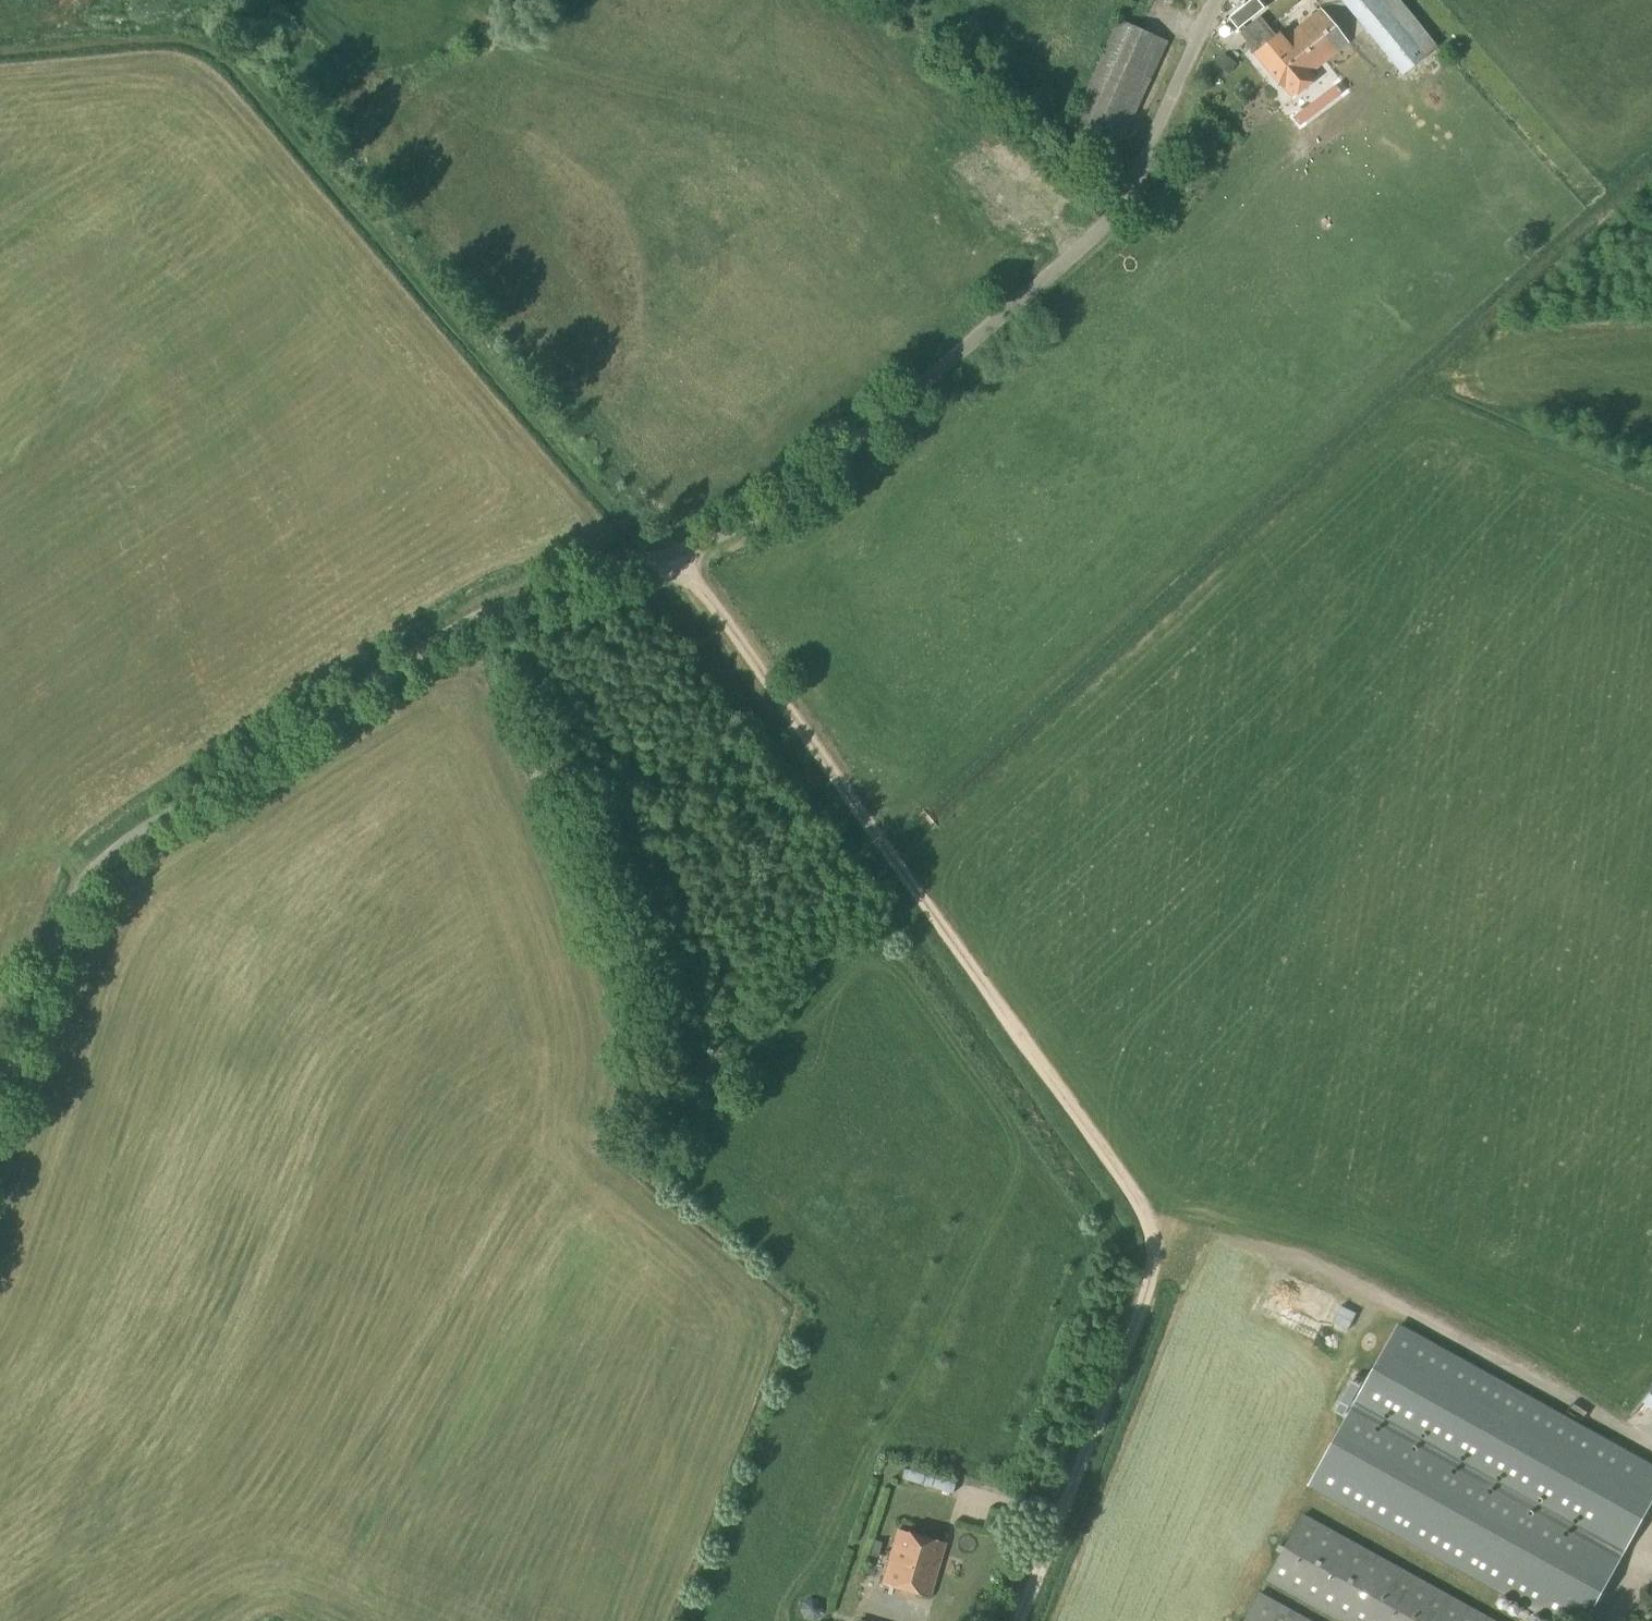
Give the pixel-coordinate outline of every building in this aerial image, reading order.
[(1228,17),(1237,29),(1264,7),(1258,0),(1250,0),(1228,17)] [(1402,74),(1437,46),(1399,0),(1341,0),(1402,74)] [(1283,87),(1292,98),(1315,79),(1310,73),(1348,42),(1321,10),(1283,40),(1280,36),(1277,39),(1259,17),(1240,33),(1248,43),(1246,44),(1282,88),(1283,87)] [(1069,141),(1108,159),(1117,139),(1121,141),(1166,42),(1119,20),(1074,119),(1078,121),(1069,141)] [(1223,55),(1216,64),(1227,73),(1235,64),(1223,55)] [(1575,1595),(1594,1606),(1651,1501),(1633,1491),(1648,1464),(1399,1326),(1312,1484),(1559,1620),(1560,1620),(1575,1595)] [(1345,1620),(1494,1620),(1304,1515),(1268,1578),(1345,1620)] [(883,1583),(930,1596),(945,1543),(899,1530),(883,1583)] [(1260,1594),(1245,1620),(1309,1620),(1260,1594)] [(824,1608),(820,1600),(811,1597),(803,1601),(800,1609),(804,1617),(813,1620),(821,1616),(824,1608)]
